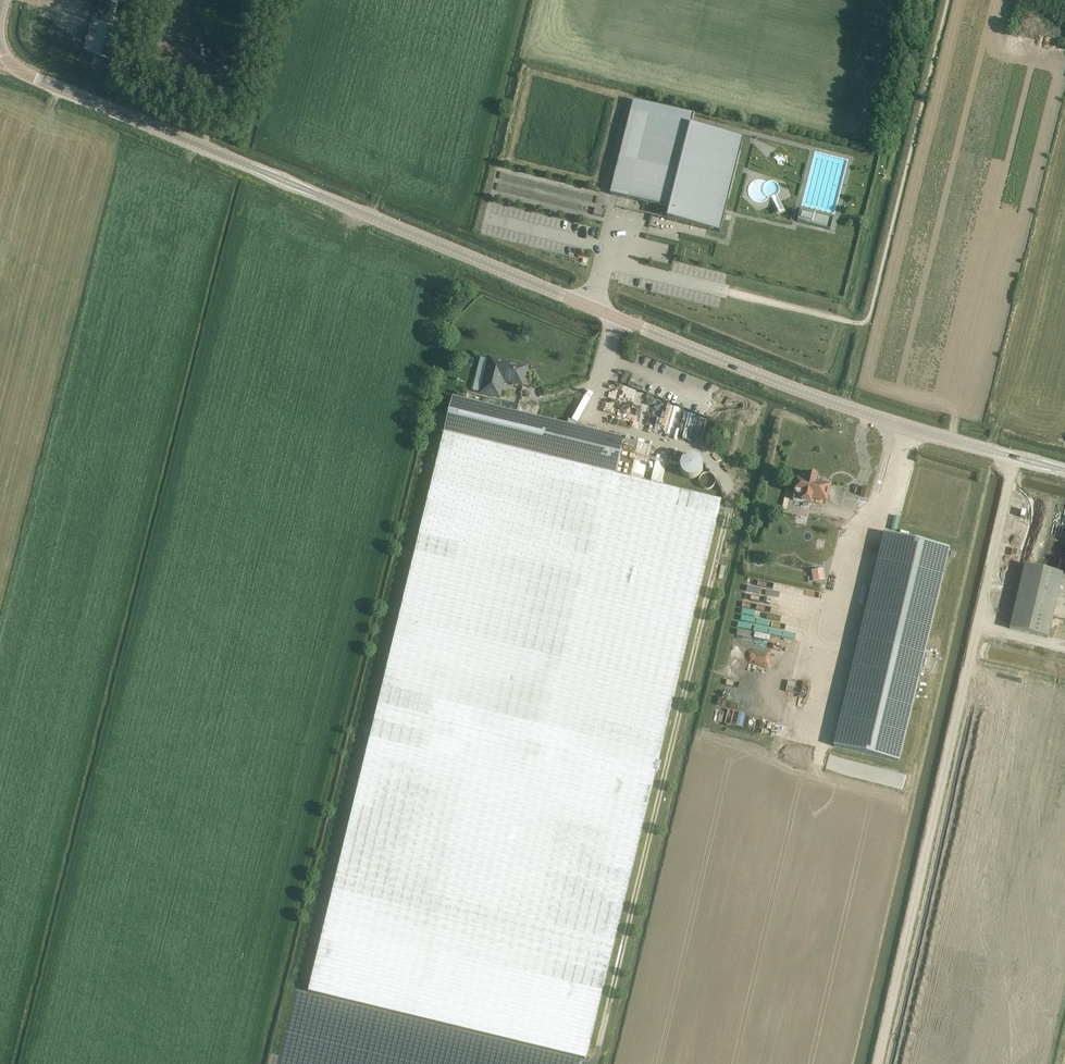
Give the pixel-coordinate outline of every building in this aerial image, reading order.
[(114,30),(104,57),(113,60),(122,32),(114,30)] [(611,193),(611,194),(646,203),(646,205),(648,207),(650,207),(652,207),(653,205),(655,205),(669,209),(667,219),(706,229),(720,233),(724,219),(725,213),(726,209),(744,139),(697,127),(692,126),(694,117),(695,116),(669,109),(639,102),(634,100),(611,193)] [(595,208),(594,215),(602,217),(604,210),(595,208)] [(800,210),(797,222),(831,230),(833,218),(800,210)] [(528,367),(490,357),(481,393),(500,398),(504,381),(523,386),(528,367)] [(370,738),(309,995),(584,1062),(596,1014),(647,805),(718,511),(721,500),(643,481),(651,446),(644,444),(644,441),(625,437),(624,439),(576,427),(567,425),(557,423),(555,422),(452,397),(444,433),(441,444),(370,738)] [(682,464),(681,468),(682,472),(684,476),(688,479),(692,479),(696,479),(700,476),(703,473),(703,468),(703,464),(700,460),(697,458),(692,457),(688,458),(684,460),(682,464)] [(817,476),(808,474),(808,475),(799,475),(793,500),(802,502),(803,501),(811,503),(812,498),(826,501),(830,485),(815,482),(817,476)] [(862,487),(860,496),(869,499),(871,489),(862,487)] [(899,761),(912,707),(924,656),(949,548),(884,533),(859,641),(834,746),(899,761)] [(1025,565),(1022,576),(1010,629),(1048,638),(1063,574),(1025,565)] [(823,569),(811,571),(813,582),(825,580),(823,569)]
